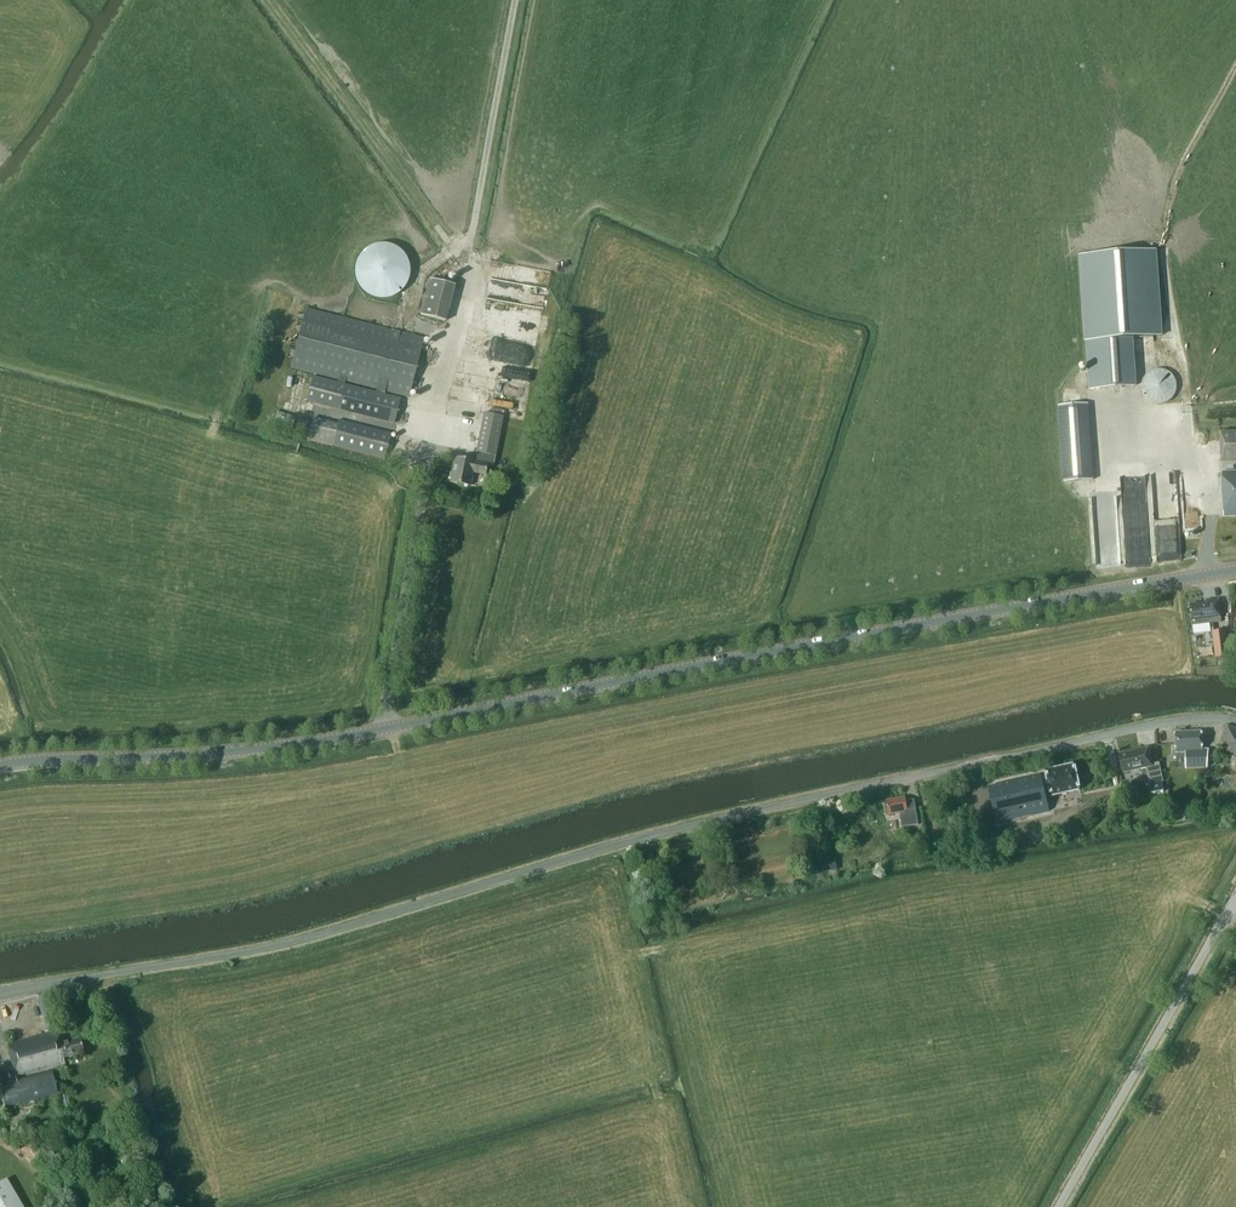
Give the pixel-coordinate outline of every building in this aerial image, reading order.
[(413,293),(410,243),(364,246),(368,296),(413,293)] [(1081,256),(1090,389),(1134,386),(1131,338),(1161,335),(1156,252),(1081,256)] [(454,286),(430,279),(421,315),(445,321),(454,286)] [(313,377),(306,401),(393,423),(399,399),(384,395),(385,391),(408,397),(423,339),(306,309),(291,367),(377,389),(376,393),(313,377)] [(537,364),(523,362),(521,375),(535,377),(537,364)] [(1153,404),(1178,391),(1165,365),(1140,377),(1153,404)] [(1065,481),(1094,479),(1089,403),(1060,405),(1065,481)] [(272,425),(279,427),(279,423),(282,413),(282,412),(276,411),(272,425)] [(493,466),(501,422),(502,417),(483,413),(475,453),(474,461),(454,458),(450,482),(469,486),(472,472),(485,474),(487,465),(493,466)] [(293,427),(305,431),(308,420),(296,416),(296,417),(293,427)] [(314,418),(309,439),(385,458),(391,433),(339,420),(338,424),(314,418)] [(1220,432),(1221,461),(1235,460),(1235,431),(1220,432)] [(1222,472),(1224,516),(1235,516),(1235,471),(1222,472)] [(1221,622),(1218,599),(1204,601),(1205,603),(1190,604),(1192,625),(1221,622)] [(1214,631),(1213,661),(1226,661),(1226,632),(1214,631)] [(1227,724),(1221,743),(1225,744),(1221,754),(1235,760),(1235,728),(1227,724)] [(1203,749),(1202,731),(1175,732),(1176,753),(1185,752),(1186,768),(1207,767),(1209,749),(1203,749)] [(1119,754),(1124,773),(1146,768),(1150,784),(1163,781),(1159,762),(1152,764),(1148,747),(1119,754)] [(1051,796),(1079,790),(1074,765),(1046,771),(1048,779),(1043,780),(1042,775),(988,787),(988,788),(996,822),(1002,820),(1002,821),(1010,820),(1011,819),(1029,815),(1050,811),(1046,797),(1046,794),(1051,793),(1051,796)] [(1131,785),(1124,787),(1127,796),(1134,794),(1131,785)] [(1190,805),(1203,806),(1204,791),(1192,790),(1190,805)] [(906,801),(905,797),(886,800),(888,814),(899,813),(902,827),(918,824),(914,799),(906,801)] [(823,872),(837,869),(835,857),(821,860),(823,872)] [(732,867),(722,869),(725,883),(736,881),(732,867)] [(52,1014),(43,1016),(47,1030),(56,1028),(52,1014)] [(65,1041),(62,1030),(9,1044),(17,1076),(66,1064),(65,1057),(85,1052),(81,1037),(65,1041)] [(59,1095),(52,1071),(17,1080),(17,1082),(0,1087),(6,1109),(59,1095)] [(6,1179),(0,1183),(0,1206),(23,1206),(6,1179)]
